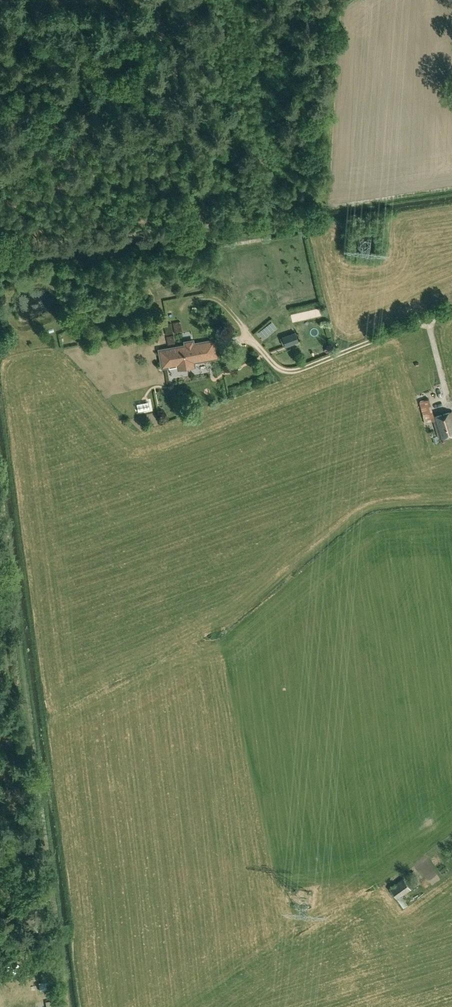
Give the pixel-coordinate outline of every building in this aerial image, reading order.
[(60,169),(54,170),(56,180),(62,179),(60,169)] [(283,338),(285,344),(292,341),(290,336),(283,338)] [(219,360),(220,359),(218,358),(215,341),(216,340),(215,341),(194,345),(193,344),(187,345),(186,346),(160,351),(159,350),(159,351),(160,351),(163,368),(162,370),(163,370),(164,369),(170,368),(172,365),(178,364),(179,370),(195,367),(195,363),(218,359),(219,360)] [(441,397),(443,408),(451,407),(450,396),(441,397)] [(433,417),(435,416),(430,399),(419,402),(425,423),(434,420),(433,417)] [(435,416),(433,417),(434,420),(440,438),(451,434),(451,411),(435,416)] [(412,889),(404,879),(390,889),(398,899),(412,889)] [(408,908),(412,905),(406,896),(402,899),(408,908)] [(11,966),(14,979),(24,976),(21,964),(11,966)] [(51,980),(44,982),(47,991),(54,989),(51,980)]
